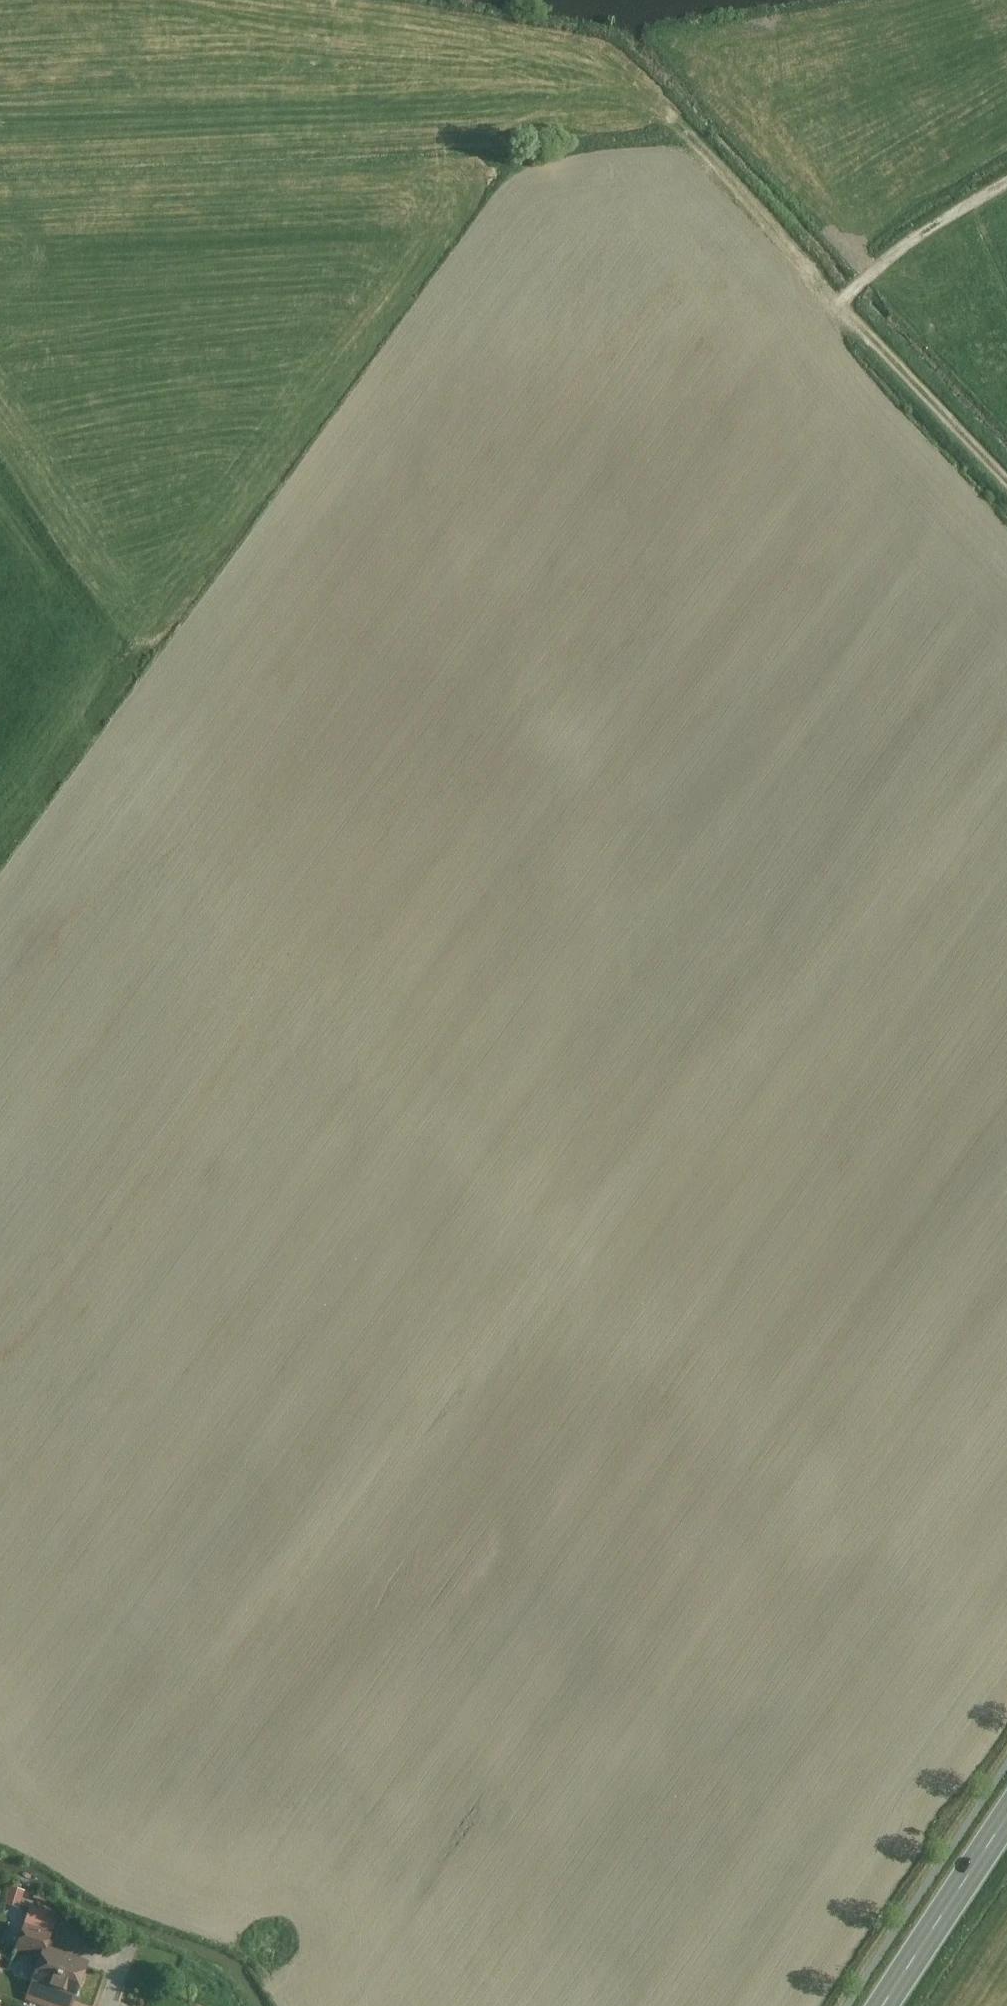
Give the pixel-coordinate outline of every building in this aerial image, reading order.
[(26,1892),(9,1887),(4,1904),(21,1909),(26,1892)] [(63,1913),(32,1904),(27,1921),(58,1931),(63,1913)] [(39,1960),(26,1999),(45,2005),(79,2005),(91,1969),(49,1955),(54,1940),(21,1928),(13,1951),(39,1960)]
